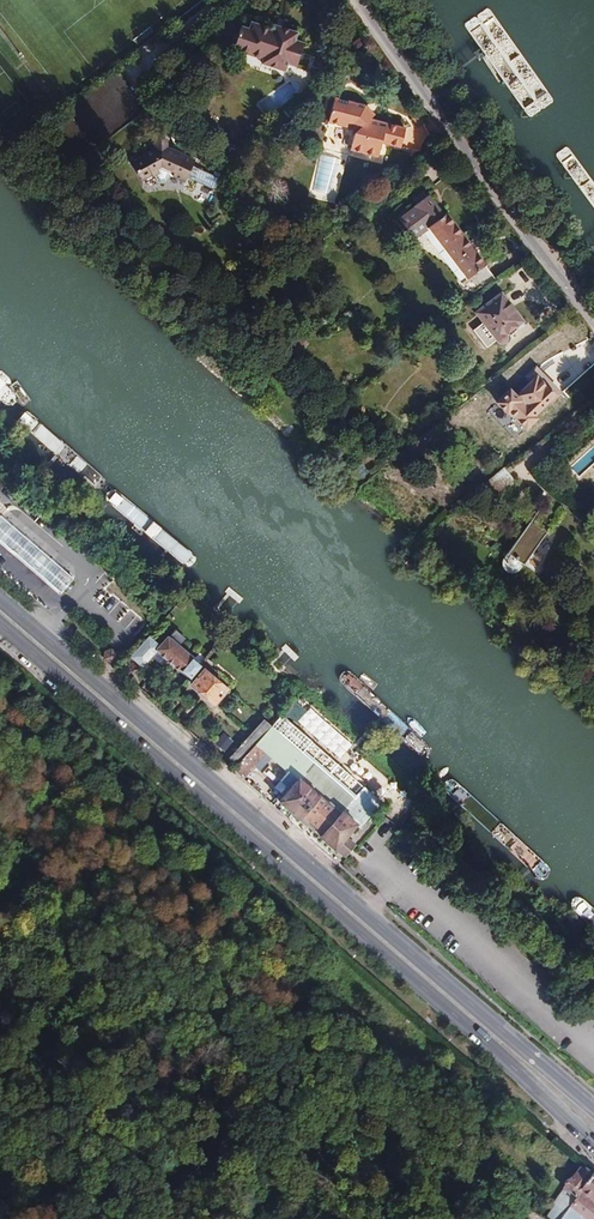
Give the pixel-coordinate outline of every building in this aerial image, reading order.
[(297,66),(304,43),(295,41),(297,33),(274,25),(273,29),(251,22),(249,29),(241,27),(233,49),(263,59),(262,63),(284,71),(287,63),(297,66)] [(288,85),(261,101),(268,113),(295,98),(288,85)] [(406,128),(370,119),(364,113),(366,106),(335,98),(328,122),(349,128),(355,133),(351,150),(378,157),(382,143),(400,147),(406,128)] [(364,113),(370,119),(375,115),(366,106),(364,113)] [(142,155),(143,156),(133,162),(143,180),(153,174),(153,176),(155,175),(161,171),(184,181),(194,160),(167,147),(167,139),(155,139),(155,148),(142,155)] [(169,174),(161,171),(155,175),(159,183),(165,183),(169,174)] [(468,279),(485,265),(446,214),(444,215),(427,194),(398,218),(415,240),(430,229),(468,279)] [(506,334),(516,327),(509,317),(516,312),(501,294),(476,313),(497,342),(501,344),(502,344),(504,343),(507,340),(507,337),(506,334)] [(509,317),(516,327),(523,322),(516,312),(509,317)] [(554,396),(559,392),(536,367),(527,376),(532,381),(536,377),(554,396)] [(535,415),(554,396),(536,377),(532,381),(516,396),(510,389),(496,403),(513,421),(515,419),(526,429),(537,418),(535,415)] [(505,491),(515,483),(505,470),(477,493),(484,502),(498,492),(505,491)] [(10,490),(8,488),(0,496),(0,501),(10,490)] [(521,562),(564,510),(548,497),(506,549),(521,562)] [(0,543),(0,559),(11,569),(49,525),(30,508),(0,543)] [(169,660),(189,678),(200,664),(179,647),(187,638),(176,629),(168,638),(167,637),(156,650),(169,660)] [(169,660),(156,650),(144,640),(134,652),(146,663),(152,656),(164,666),(169,660)] [(117,641),(111,643),(110,649),(114,653),(120,651),(122,645),(117,641)] [(229,691),(199,665),(189,678),(186,681),(215,706),(229,691)] [(341,853),(351,841),(346,837),(356,825),(361,828),(382,802),(282,716),(271,727),(237,765),(233,769),(243,778),(249,771),(257,763),(262,768),(271,757),(288,772),(280,781),(286,787),(276,799),(334,850),(335,848),(341,853)] [(237,765),(271,727),(263,719),(229,758),(237,765)] [(254,776),(262,768),(257,763),(249,771),(254,776)] [(353,843),(351,841),(341,853),(343,855),(353,843)] [(591,1177),(582,1171),(579,1171),(575,1176),(573,1175),(570,1179),(563,1188),(564,1189),(554,1204),(556,1205),(548,1218),(561,1218),(591,1177)] [(563,1218),(593,1218),(593,1173),(563,1218)]
